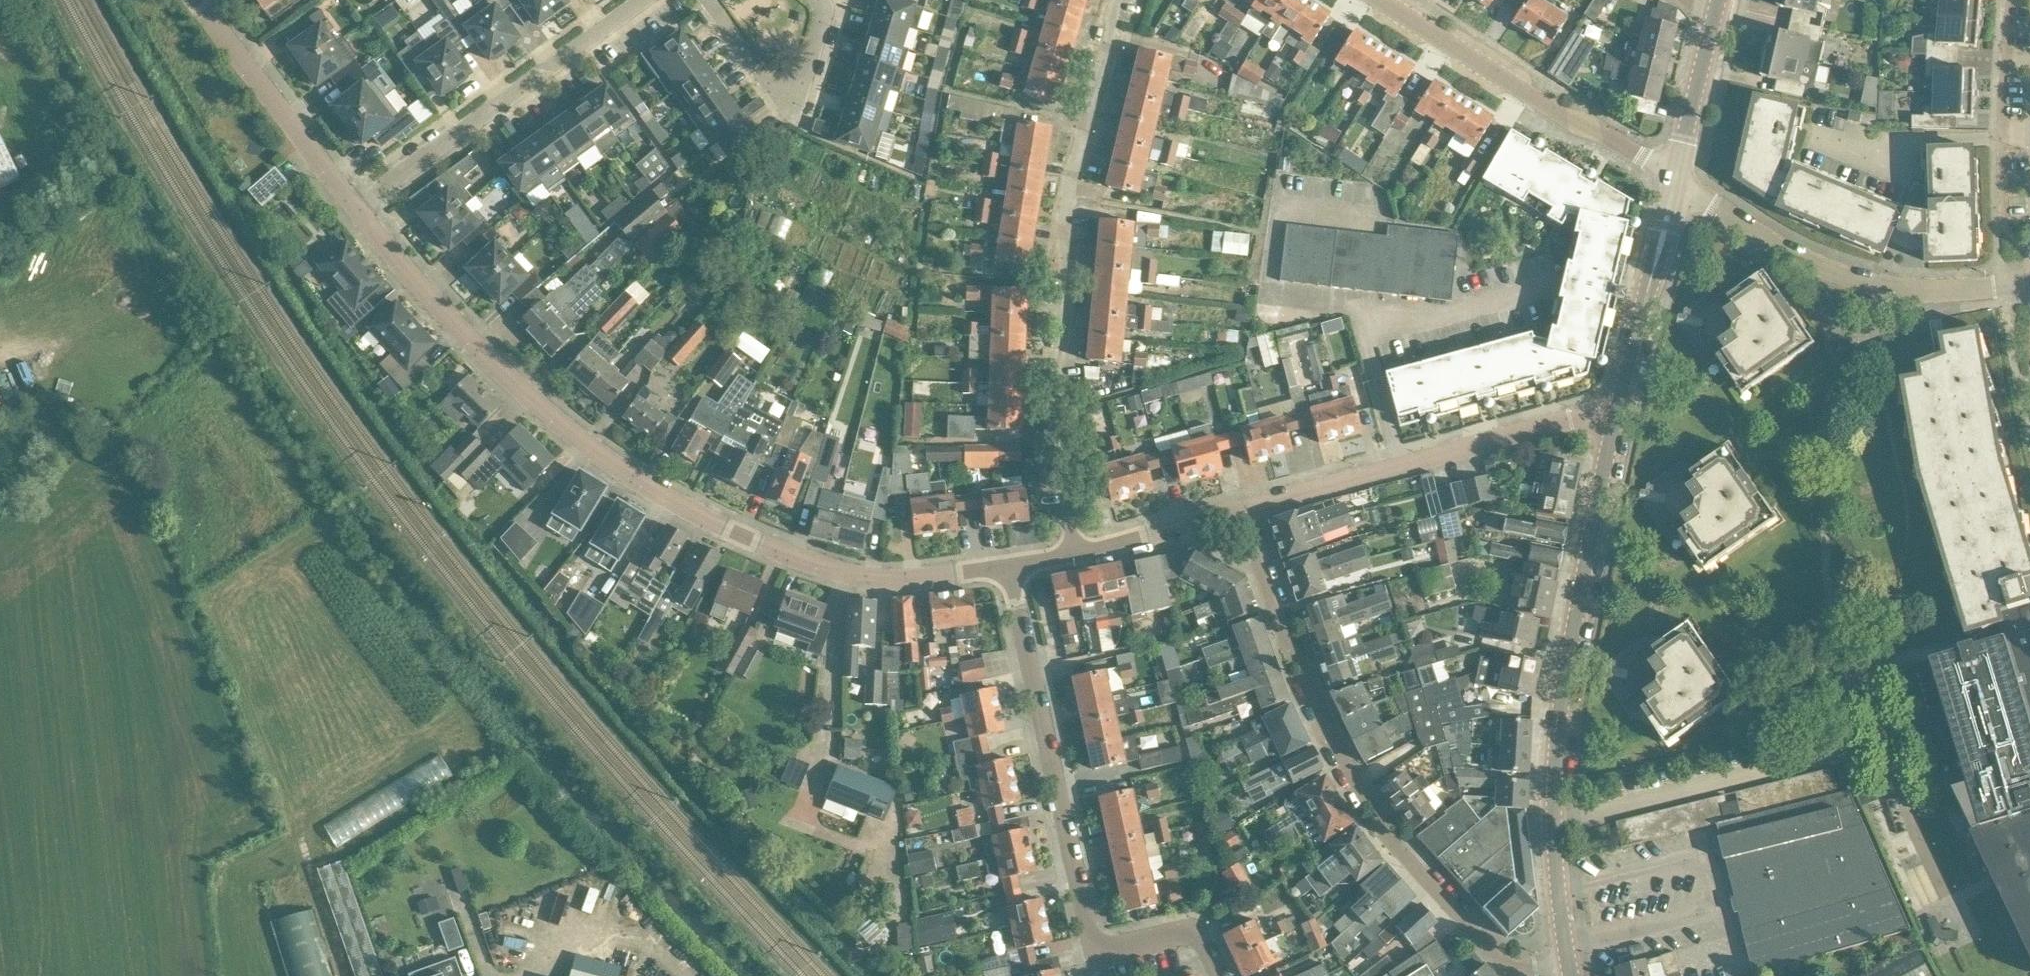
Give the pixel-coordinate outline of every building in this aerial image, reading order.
[(254,4),(257,2),(271,21),(293,5),(289,0),(251,0),(254,4)] [(431,0),(446,20),(457,11),(449,0),(432,0),(431,0)] [(473,7),(506,52),(507,52),(506,51),(517,42),(516,41),(519,39),(500,13),(510,6),(505,0),(483,0),(473,7)] [(538,25),(541,22),(542,24),(553,16),(554,18),(555,17),(542,0),(520,0),(538,25)] [(555,17),(556,17),(555,15),(565,7),(564,6),(567,4),(565,0),(542,0),(555,17)] [(897,0),(896,0),(880,0),(878,7),(871,5),(868,15),(917,30),(923,9),(897,1),(897,0)] [(923,9),(926,0),(897,0),(897,1),(923,9)] [(1023,8),(1035,11),(1038,0),(1025,0),(1023,8)] [(1051,3),(1082,12),(1085,0),(1041,0),(1051,3)] [(1283,0),(1255,0),(1246,14),(1266,26),(1266,27),(1283,0)] [(1309,3),(1305,0),(1283,0),(1266,27),(1266,26),(1261,34),(1271,40),(1281,25),(1280,24),(1282,22),(1292,28),(1309,3)] [(1548,6),(1538,0),(1511,0),(1522,7),(1512,22),(1530,34),(1548,6)] [(1608,0),(1593,0),(1583,15),(1594,22),(1596,19),(1599,15),(1608,0)] [(1680,9),(1658,0),(1655,9),(1678,14),(1680,9)] [(1819,0),(1779,0),(1777,6),(1800,11),(1798,23),(1823,29),(1827,9),(1818,4),(1819,0)] [(1931,4),(1941,8),(1940,20),(1983,24),(1983,21),(1982,9),(1980,8),(1981,0),(1932,0),(1931,4)] [(1051,3),(1045,25),(1075,34),(1082,12),(1051,3)] [(1311,45),(1329,15),(1309,3),(1292,28),(1293,29),(1284,42),(1293,48),(1284,62),(1295,69),(1298,64),(1307,70),(1320,51),(1311,45)] [(1224,28),(1235,11),(1225,4),(1214,21),(1224,28)] [(384,31),(399,19),(387,5),(372,17),(384,31)] [(947,17),(957,20),(960,8),(950,5),(947,17)] [(1548,6),(1530,34),(1549,46),(1567,18),(1557,11),(1548,6)] [(457,11),(446,20),(461,41),(471,34),(489,60),(492,58),(493,59),(505,52),(506,53),(506,52),(473,7),(461,16),(457,11)] [(291,49),(288,51),(298,66),(302,64),(303,66),(334,44),(344,37),(344,36),(334,44),(327,34),(334,29),(320,10),(301,23),(308,34),(290,46),(291,49)] [(1224,28),(1209,52),(1219,59),(1245,17),(1235,11),(1224,28)] [(917,30),(868,15),(865,25),(872,27),(868,38),(908,49),(909,49),(901,46),(907,27),(917,30)] [(953,31),(957,20),(947,17),(944,29),(953,31)] [(437,33),(425,42),(458,88),(458,87),(458,86),(468,77),(467,76),(470,74),(452,48),(461,41),(446,20),(434,28),(437,33)] [(1639,46),(1669,53),(1675,28),(1645,20),(1639,45),(1639,46)] [(1982,27),(1983,24),(1940,20),(1939,33),(1913,38),(1913,51),(1927,52),(1927,56),(1952,57),(1953,45),(1977,48),(1978,39),(1980,39),(1982,27)] [(1818,48),(1823,29),(1798,23),(1795,35),(1772,29),(1770,38),(1768,37),(1763,49),(1763,52),(1805,61),(1808,49),(1818,48)] [(1045,25),(1038,48),(1069,57),(1075,34),(1045,25)] [(1013,40),(1024,44),(1028,31),(1016,28),(1013,40)] [(1357,70),(1374,43),(1354,31),(1334,61),(1344,67),(1345,65),(1345,66),(1347,63),(1357,70)] [(1570,59),(1583,39),(1572,32),(1560,53),(1570,59)] [(666,71),(699,47),(693,38),(687,42),(680,33),(653,53),(650,48),(637,57),(654,80),(666,71)] [(304,68),(301,70),(312,85),(315,83),(317,85),(335,72),(342,83),(361,68),(367,63),(363,56),(358,56),(344,37),(334,44),(303,66),(304,68)] [(902,70),(908,49),(868,38),(865,48),(859,46),(856,56),(902,70)] [(1581,66),(1592,49),(1594,46),(1583,39),(1570,59),(1581,66)] [(1021,54),(1024,44),(1013,40),(1010,50),(1021,54)] [(409,46),(396,55),(400,61),(412,77),(422,69),(441,95),(444,93),(445,94),(456,87),(457,88),(458,88),(425,42),(412,51),(409,46)] [(1639,46),(1639,45),(1628,42),(1622,65),(1629,69),(1663,78),(1669,53),(1639,46)] [(1376,82),(1393,55),(1374,43),(1357,70),(1368,77),(1366,80),(1365,80),(1365,81),(1374,87),(1377,83),(1376,82)] [(672,93),(706,68),(700,59),(705,56),(699,47),(666,71),(678,88),(672,92),(672,93)] [(935,58),(945,61),(948,49),(939,47),(935,58)] [(1038,48),(1032,70),(1062,79),(1069,57),(1038,48)] [(1140,50),(1135,73),(1165,80),(1168,68),(1171,69),(1174,58),(1160,54),(1140,50)] [(1802,74),(1805,61),(1763,52),(1762,55),(1761,67),(1763,68),(1761,76),(1784,81),(1782,93),(1807,99),(1811,79),(1802,74)] [(1397,94),(1413,68),(1393,55),(1376,82),(1377,83),(1387,89),(1385,92),(1388,94),(1383,102),(1386,104),(1372,127),(1385,135),(1393,123),(1399,114),(1407,100),(1397,94)] [(902,71),(902,70),(856,56),(852,66),(859,68),(856,79),(888,89),(894,69),(902,71)] [(1951,69),(1952,57),(1927,56),(1926,77),(1936,80),(1935,93),(1978,94),(1978,91),(1977,79),(1975,79),(1975,70),(1951,69)] [(942,72),(945,61),(935,58),(932,70),(942,72)] [(1182,72),(1182,74),(1194,77),(1197,63),(1185,61),(1182,72)] [(1256,86),(1264,73),(1246,61),(1236,75),(1256,86)] [(1657,103),(1663,78),(1629,69),(1622,65),(1619,80),(1630,83),(1627,95),(1657,103)] [(334,109),(331,111),(343,126),(346,123),(347,125),(385,96),(370,77),(369,78),(361,68),(342,83),(350,93),(332,107),(334,109)] [(685,111),(724,82),(718,73),(713,77),(706,68),(672,93),(685,111)] [(1334,87),(1341,76),(1329,69),(1323,80),(1334,87)] [(1025,82),(1022,92),(1055,102),(1062,79),(1032,70),(1028,82),(1025,82)] [(1135,73),(1129,96),(1197,112),(1197,111),(1204,113),(1207,99),(1189,95),(1188,99),(1165,93),(1162,92),(1165,80),(1135,73)] [(1256,86),(1236,75),(1233,73),(1227,96),(1269,105),(1282,108),(1284,100),(1256,86)] [(1002,75),(999,85),(1016,90),(1019,80),(1014,78),(1002,75)] [(882,109),(888,89),(856,79),(852,89),(846,87),(843,97),(882,109)] [(1433,81),(1412,113),(1422,120),(1424,117),(1434,123),(1453,94),(1433,81)] [(698,128),(732,103),(725,94),(731,90),(724,82),(685,111),(698,128)] [(627,99),(636,93),(629,83),(620,89),(627,99)] [(628,111),(625,113),(606,86),(597,93),(592,88),(584,94),(608,127),(615,136),(636,121),(628,111)] [(925,100),(935,102),(937,90),(927,88),(925,100)] [(1370,97),(1358,88),(1351,97),(1363,106),(1370,97)] [(636,93),(627,99),(635,109),(643,103),(636,93)] [(1880,93),(1880,104),(1893,105),(1893,94),(1880,93)] [(1978,97),(1978,94),(1935,93),(1935,106),(1925,108),(1924,116),(1913,116),(1912,129),(1949,129),(1950,117),(1974,118),(1974,109),(1976,109),(1978,97)] [(615,136),(608,127),(584,94),(576,100),(580,106),(571,112),(595,146),(601,154),(617,139),(615,136)] [(1434,124),(1428,134),(1438,140),(1447,146),(1453,137),(1455,133),(1472,106),(1453,94),(1434,123),(1434,124)] [(1005,107),(986,103),(949,95),(947,109),(962,112),(961,119),(991,125),(990,131),(1001,133),(1000,144),(1014,147),(1015,145),(1046,150),(1050,127),(1003,119),(1005,107)] [(349,127),(345,129),(357,144),(360,141),(362,144),(372,136),(382,149),(395,138),(417,121),(406,108),(399,113),(385,96),(347,125),(349,127)] [(1129,96),(1124,118),(1154,125),(1172,130),(1175,118),(1183,120),(1182,123),(1206,129),(1210,115),(1204,114),(1197,112),(1129,96)] [(875,129),(882,109),(843,97),(840,107),(846,109),(843,120),(883,132),(875,129)] [(1806,109),(1776,102),(1756,98),(1753,110),(1750,109),(1736,167),(1740,168),(1738,178),(1776,203),(1782,206),(1781,209),(1884,253),(1895,227),(1900,229),(1899,232),(1906,235),(1903,241),(1921,245),(1921,238),(1928,238),(1929,243),(1928,243),(1929,263),(1978,261),(1977,248),(1981,248),(1978,161),(1974,161),(1974,148),(1922,150),(1923,172),(1926,172),(1928,214),(1908,210),(1792,161),(1799,129),(1802,130),(1806,109)] [(933,114),(935,102),(925,100),(923,112),(933,114)] [(710,145),(750,117),(744,108),(738,112),(732,103),(698,128),(710,145)] [(1453,137),(1447,146),(1466,157),(1460,167),(1472,174),(1477,165),(1467,159),(1482,136),(1492,120),(1493,119),(1472,106),(1455,133),(1453,137)] [(1878,115),(1862,111),(1851,109),(1848,120),(1875,126),(1878,115)] [(577,158),(595,146),(571,112),(562,119),(558,113),(549,119),(577,158)] [(1399,114),(1393,123),(1402,129),(1408,120),(1399,114)] [(730,159),(741,151),(757,139),(750,129),(756,125),(750,117),(710,145),(711,146),(717,141),(730,159)] [(653,134),(661,128),(654,118),(646,124),(653,134)] [(1124,118),(1118,141),(1148,148),(1162,151),(1174,154),(1177,144),(1154,139),(1151,138),(1154,125),(1124,118)] [(579,160),(577,158),(549,119),(541,125),(545,131),(536,137),(555,165),(561,173),(579,160)] [(1261,145),(1265,129),(1224,119),(1220,135),(1261,145)] [(876,154),(883,132),(843,120),(840,131),(833,129),(830,139),(876,154)] [(661,128),(653,134),(660,144),(668,138),(661,128)] [(1542,155),(1527,146),(1530,141),(1511,130),(1482,179),(1483,180),(1489,170),(1501,177),(1495,187),(1522,203),(1528,193),(1552,208),(1546,217),(1561,226),(1567,215),(1577,217),(1624,222),(1629,201),(1631,203),(1632,202),(1596,181),(1594,185),(1579,176),(1581,172),(1545,150),(1542,155)] [(918,143),(928,145),(930,133),(920,132),(918,143)] [(1438,140),(1428,134),(1421,144),(1432,150),(1438,140)] [(21,178),(0,135),(0,189),(21,178)] [(538,177),(555,165),(536,137),(526,144),(522,138),(514,144),(543,184),(543,183),(538,177)] [(1543,145),(1543,144),(1543,143),(1542,142),(1542,141),(1541,140),(1540,140),(1539,139),(1538,139),(1537,139),(1536,140),(1535,140),(1534,141),(1534,142),(1534,143),(1533,143),(1533,144),(1541,148),(1542,147),(1543,146),(1543,145)] [(1118,141),(1113,163),(1143,171),(1146,159),(1148,148),(1118,141)] [(926,157),(928,145),(918,143),(916,155),(926,157)] [(524,197),(543,184),(514,144),(506,151),(510,156),(500,163),(524,197)] [(1042,174),(1046,150),(1015,145),(1014,147),(1013,158),(1009,157),(1007,168),(1042,174)] [(1240,150),(1238,166),(1268,171),(1271,155),(1240,150)] [(1162,151),(1159,162),(1172,165),(1174,156),(1174,154),(1162,151)] [(973,163),(984,165),(997,166),(998,156),(975,152),(973,163)] [(671,159),(678,169),(687,162),(680,153),(671,159)] [(463,207),(473,198),(464,189),(470,184),(463,177),(477,165),(469,155),(426,187),(436,199),(419,213),(421,216),(418,218),(430,232),(433,230),(434,231),(463,207)] [(650,185),(660,177),(666,172),(667,165),(661,157),(641,174),(644,177),(650,185)] [(1358,157),(1350,169),(1360,176),(1368,164),(1358,157)] [(1107,186),(1107,187),(1126,191),(1140,195),(1164,201),(1166,190),(1155,188),(1158,176),(1142,172),(1143,171),(1113,163),(1107,186)] [(246,190),(262,207),(288,181),(272,165),(246,190)] [(995,179),(997,166),(984,165),(982,177),(995,179)] [(1039,197),(1042,174),(1007,168),(1005,177),(1009,178),(1007,191),(1039,197)] [(1594,175),(1595,174),(1594,173),(1594,172),(1593,171),(1591,170),(1590,170),(1588,170),(1587,171),(1586,172),(1585,173),(1585,174),(1592,179),(1593,178),(1594,177),(1594,175)] [(641,192),(650,185),(644,177),(634,185),(641,192)] [(927,191),(936,192),(937,182),(928,180),(927,191)] [(660,184),(653,190),(660,200),(668,193),(660,184)] [(1035,220),(1039,197),(1007,191),(1005,203),(1001,203),(999,214),(1035,220)] [(663,208),(664,207),(651,192),(614,223),(624,233),(610,246),(621,257),(634,244),(635,246),(643,238),(660,256),(683,231),(663,208)] [(663,208),(683,231),(680,226),(690,218),(681,207),(691,200),(685,194),(664,208),(664,207),(663,208)] [(611,205),(617,212),(626,205),(620,197),(611,205)] [(973,210),(985,212),(987,201),(975,199),(973,210)] [(608,220),(617,212),(611,205),(601,212),(608,220)] [(475,244),(492,228),(477,210),(471,216),(463,207),(434,231),(436,233),(433,236),(445,250),(448,247),(450,249),(467,235),(475,244)] [(983,224),(985,212),(973,210),(971,222),(983,224)] [(770,214),(762,211),(756,225),(764,228),(770,214)] [(1031,243),(1035,220),(999,214),(998,224),(1001,225),(999,237),(1031,243)] [(1629,223),(1624,222),(1577,217),(1573,234),(1578,235),(1571,264),(1566,263),(1558,298),(1562,299),(1555,328),(1550,327),(1547,342),(1590,360),(1596,362),(1596,363),(1597,365),(1598,366),(1599,367),(1601,367),(1603,366),(1604,365),(1605,364),(1605,362),(1604,360),(1603,359),(1601,358),(1616,298),(1622,300),(1625,290),(1618,289),(1633,229),(1634,229),(1636,228),(1637,227),(1638,226),(1638,224),(1637,222),(1636,221),(1635,220),(1633,220),(1631,221),(1630,222),(1629,223)] [(1159,225),(1121,222),(1101,220),(1099,244),(1130,247),(1145,248),(1146,238),(1157,239),(1159,225)] [(1450,301),(1459,234),(1388,225),(1386,236),(1286,224),(1280,281),(1450,301)] [(483,285),(510,259),(502,250),(508,244),(492,228),(475,244),(483,253),(467,269),(469,271),(466,274),(479,287),(482,284),(483,285)] [(580,235),(586,243),(595,236),(589,228),(580,235)] [(1249,235),(1224,232),(1222,253),(1247,256),(1249,235)] [(567,258),(586,243),(580,235),(561,250),(567,258)] [(1027,266),(1031,243),(999,237),(998,248),(972,244),(970,257),(1027,266)] [(321,265),(350,298),(337,310),(329,300),(328,301),(351,328),(373,309),(364,298),(381,283),(367,268),(370,266),(369,265),(366,267),(360,260),(363,258),(362,257),(360,259),(346,244),(321,265)] [(1129,259),(1130,247),(1099,244),(1097,267),(1131,270),(1132,259),(1129,259)] [(525,297),(540,284),(543,281),(533,271),(526,276),(510,259),(483,285),(485,287),(482,290),(494,303),(497,301),(499,303),(516,287),(525,297)] [(1142,272),(1155,274),(1157,261),(1143,259),(1142,272)] [(534,339),(595,283),(600,278),(587,264),(564,285),(548,295),(541,301),(518,322),(534,339)] [(1776,278),(1766,264),(1755,273),(1757,277),(1730,296),(1721,284),(1685,309),(1685,310),(1684,316),(1683,315),(1681,324),(1683,324),(1681,330),(1706,367),(1719,358),(1738,386),(1734,389),(1742,401),(1756,391),(1753,387),(1806,351),(1808,355),(1822,345),(1813,331),(1809,333),(1772,281),(1776,278)] [(1130,281),(1131,270),(1097,267),(1095,290),(1125,293),(1127,280),(1130,281)] [(1179,277),(1155,274),(1142,272),(1141,283),(1178,287),(1179,277)] [(587,310),(605,293),(595,283),(534,339),(551,357),(574,336),(565,325),(572,318),(575,321),(587,310)] [(1025,290),(989,288),(966,288),(966,290),(955,289),(955,299),(966,299),(966,300),(978,301),(978,300),(993,301),(993,313),(1024,314),(1025,290)] [(824,308),(829,296),(814,289),(809,300),(824,308)] [(1124,306),(1125,293),(1095,290),(1092,313),(1173,322),(1178,322),(1179,311),(1124,306)] [(607,366),(607,365),(618,351),(604,339),(608,335),(609,336),(639,305),(625,292),(595,322),(602,329),(567,371),(579,381),(577,384),(580,389),(584,393),(607,366)] [(409,320),(409,319),(407,317),(409,315),(398,303),(369,330),(381,342),(383,340),(394,352),(387,359),(386,370),(404,389),(429,366),(419,355),(432,344),(416,327),(414,330),(409,324),(409,323),(410,322),(410,321),(409,320)] [(667,353),(666,355),(679,366),(718,323),(706,313),(697,322),(696,323),(667,353)] [(1023,337),(1024,314),(993,313),(992,323),(988,323),(988,326),(978,326),(978,324),(964,323),(963,335),(971,335),(1023,337)] [(1172,332),(1173,322),(1092,313),(1090,337),(1121,340),(1122,327),(1172,332)] [(883,332),(908,343),(908,328),(887,318),(883,332)] [(1308,323),(1274,331),(1279,345),(1277,345),(1293,400),(1293,401),(1304,398),(1300,386),(1298,386),(1290,358),(1293,357),(1288,342),(1310,336),(1308,328),(1309,327),(1310,327),(1308,323)] [(1238,331),(1219,329),(1217,340),(1237,342),(1238,331)] [(1256,336),(1262,355),(1277,350),(1272,331),(1256,336)] [(1590,360),(1547,342),(1533,339),(1531,332),(1385,373),(1397,417),(1417,411),(1418,415),(1437,410),(1436,406),(1475,396),(1476,399),(1495,394),(1494,390),(1532,380),(1533,383),(1553,378),(1552,374),(1571,369),(1573,378),(1587,375),(1590,360)] [(2029,549),(2026,536),(2028,535),(2025,514),(2019,515),(2015,501),(2017,501),(2015,479),(2009,480),(2002,457),(2006,456),(2004,447),(2000,448),(1997,429),(2002,427),(1995,407),(1993,407),(1991,393),(1996,391),(1989,371),(1987,372),(1984,358),(1990,356),(1982,336),(1980,336),(1980,332),(1944,338),(1946,354),(1917,364),(1920,379),(1904,381),(1905,386),(1903,386),(1903,408),(1908,408),(1911,421),(1909,422),(1909,443),(1915,443),(1919,468),(1916,468),(1915,468),(1918,483),(1920,483),(1919,483),(1922,482),(1929,504),(1924,507),(1933,526),(1935,525),(1939,538),(1934,541),(1944,560),(1946,560),(1950,573),(1945,576),(1954,595),(1956,594),(1960,607),(1955,610),(1965,629),(1967,629),(1968,633),(2000,623),(2005,639),(1976,648),(1975,646),(1962,650),(1963,652),(1906,669),(1923,723),(1920,724),(1932,766),(1945,809),(1960,805),(1974,832),(2029,805),(2029,549)] [(1023,360),(1023,337),(971,335),(970,358),(991,358),(991,359),(1023,360)] [(1120,352),(1121,340),(1090,337),(1088,360),(1121,364),(1122,353),(1120,352)] [(666,355),(667,353),(651,339),(635,358),(650,371),(666,355)] [(1313,344),(1305,346),(1315,382),(1324,379),(1315,344),(1313,344)] [(936,356),(948,356),(948,347),(936,347),(936,356)] [(725,349),(706,376),(722,387),(741,360),(725,349)] [(1146,366),(1147,354),(1135,354),(1134,365),(1146,366)] [(1022,384),(1023,360),(991,359),(990,370),(987,370),(986,382),(1022,384)] [(609,406),(622,391),(638,372),(629,364),(619,376),(607,366),(584,393),(589,396),(594,399),(596,396),(609,406)] [(1160,368),(1148,366),(1147,374),(1159,376),(1160,368)] [(963,369),(963,382),(977,382),(977,370),(963,369)] [(1144,384),(1145,372),(1133,371),(1132,383),(1144,384)] [(1209,372),(1176,382),(1179,393),(1212,383),(1209,372)] [(479,427),(499,406),(468,376),(448,397),(479,427)] [(1338,388),(1335,376),(1324,379),(1327,391),(1340,436),(1361,430),(1348,385),(1338,388)] [(682,433),(672,450),(678,454),(677,458),(684,462),(688,459),(693,463),(709,436),(720,442),(714,453),(714,454),(740,408),(753,385),(740,378),(715,421),(696,410),(682,433)] [(1258,411),(1258,410),(1252,387),(1249,388),(1247,380),(1236,383),(1245,415),(1258,411)] [(963,382),(962,393),(976,393),(977,382),(963,382)] [(1021,407),(1022,384),(986,382),(979,382),(978,405),(989,406),(1021,407)] [(1176,382),(1141,392),(1144,403),(1179,393),(1176,382)] [(664,416),(653,408),(661,397),(645,386),(623,417),(635,425),(632,429),(638,434),(641,430),(651,437),(657,428),(666,434),(677,419),(666,412),(664,416)] [(1340,436),(1327,391),(1304,398),(1293,401),(1300,428),(1313,424),(1318,442),(1340,436)] [(1144,408),(1140,394),(1127,398),(1131,412),(1144,408)] [(740,408),(714,454),(721,457),(726,451),(731,453),(719,477),(744,490),(757,464),(762,467),(764,467),(764,466),(768,457),(774,445),(784,423),(782,422),(757,408),(760,402),(749,395),(741,409),(740,408)] [(1286,432),(1300,428),(1293,401),(1293,400),(1258,410),(1258,411),(1263,424),(1262,424),(1270,455),(1291,449),(1286,432)] [(905,437),(921,437),(922,403),(906,403),(905,437)] [(1020,431),(1021,407),(989,406),(988,416),(948,416),(947,438),(974,439),(974,429),(1020,431)] [(784,423),(774,445),(786,449),(788,450),(799,424),(800,420),(787,415),(784,423)] [(1229,448),(1225,435),(1213,438),(1209,424),(1188,429),(1193,446),(1201,474),(1222,469),(1217,451),(1229,448)] [(1249,461),(1270,455),(1262,424),(1240,430),(1241,431),(1229,434),(1232,447),(1244,443),(1249,461)] [(555,460),(537,442),(519,425),(490,454),(481,444),(456,470),(466,480),(491,455),(526,489),(555,460)] [(456,470),(481,444),(471,435),(455,450),(464,459),(455,469),(456,470)] [(1119,449),(1116,436),(1104,439),(1108,452),(1119,449)] [(1647,485),(1648,486),(1646,491),(1645,491),(1644,500),(1645,500),(1644,506),(1643,506),(1669,543),(1681,534),(1700,562),(1696,564),(1705,576),(1719,567),(1716,563),(1768,526),(1771,530),(1785,520),(1775,506),(1771,509),(1735,457),(1739,454),(1729,440),(1717,448),(1720,452),(1692,472),(1684,459),(1647,485)] [(768,457),(764,466),(777,470),(773,480),(766,499),(791,509),(804,474),(810,476),(811,477),(813,477),(821,450),(820,449),(818,449),(807,444),(802,456),(788,450),(786,449),(774,445),(768,457)] [(813,477),(812,479),(823,482),(829,463),(830,463),(836,445),(823,444),(821,450),(813,477)] [(925,461),(961,461),(961,446),(925,447),(925,461)] [(999,461),(1000,461),(998,446),(965,446),(965,468),(999,469),(999,461)] [(1000,461),(1022,461),(1020,446),(998,446),(1000,461)] [(1180,480),(1201,474),(1193,446),(1172,452),(1160,456),(1164,468),(1175,465),(1180,480)] [(889,487),(888,495),(910,492),(911,501),(910,501),(914,534),(936,532),(930,482),(929,473),(906,476),(906,470),(911,469),(909,452),(909,451),(895,451),(892,474),(893,476),(890,476),(889,487)] [(1123,462),(1131,494),(1153,488),(1148,470),(1159,467),(1156,454),(1144,457),(1123,462)] [(1574,493),(1580,465),(1547,458),(1544,474),(1536,472),(1533,484),(1574,493)] [(1110,499),(1131,494),(1123,462),(1113,465),(1113,464),(1101,467),(1110,499)] [(885,463),(879,484),(889,487),(890,476),(891,465),(885,463)] [(580,529),(605,488),(580,472),(562,502),(561,502),(546,527),(558,534),(566,521),(580,529)] [(1493,504),(1490,495),(1485,475),(1461,482),(1466,501),(1467,506),(1482,502),(1493,504)] [(1025,487),(1023,487),(1021,477),(1002,479),(1003,490),(1007,523),(1029,520),(1025,487)] [(945,481),(930,482),(936,532),(958,529),(955,511),(967,509),(966,496),(966,495),(947,497),(945,481)] [(1437,488),(1443,512),(1467,506),(1461,482),(1437,488)] [(1568,520),(1574,493),(1533,484),(1530,498),(1538,499),(1536,513),(1568,520)] [(841,494),(835,493),(822,489),(809,537),(828,542),(841,494)] [(985,525),(1007,523),(1003,490),(982,492),(982,494),(969,496),(971,509),(983,507),(985,525)] [(874,504),(854,498),(841,494),(828,542),(862,551),(874,504)] [(643,511),(631,504),(629,508),(618,502),(592,544),(606,552),(598,565),(611,573),(626,548),(625,547),(643,517),(640,515),(643,511)] [(1311,506),(1268,520),(1275,540),(1335,518),(1348,513),(1344,503),(1314,513),(1311,506)] [(1451,538),(1462,535),(1457,512),(1438,516),(1441,529),(1443,529),(1445,538),(1447,545),(1452,544),(1451,538)] [(1335,518),(1275,540),(1282,559),(1301,552),(1325,543),(1322,534),(1352,524),(1348,513),(1335,518)] [(1568,525),(1548,521),(1536,518),(1535,526),(1503,519),(1486,518),(1485,530),(1501,532),(1544,541),(1563,545),(1568,525)] [(523,560),(538,543),(515,522),(500,539),(523,560)] [(618,584),(613,593),(628,603),(650,616),(662,594),(667,586),(653,578),(656,574),(654,573),(661,562),(669,566),(676,554),(686,538),(687,537),(684,535),(683,533),(678,530),(676,530),(667,525),(651,552),(641,545),(631,563),(618,583),(618,584)] [(1422,544),(1434,541),(1445,538),(1443,529),(1441,529),(1419,535),(1422,544)] [(1562,550),(1543,546),(1531,543),(1530,552),(1501,546),(1500,552),(1475,549),(1475,557),(1502,558),(1524,563),(1524,564),(1553,569),(1558,570),(1562,550)] [(667,586),(662,594),(675,601),(691,610),(706,583),(705,583),(720,556),(712,551),(709,547),(704,547),(701,545),(691,562),(685,573),(689,575),(682,589),(669,583),(667,586)] [(1351,562),(1367,558),(1363,546),(1317,562),(1314,553),(1302,557),(1284,564),(1290,583),(1351,562)] [(1219,599),(1245,577),(1196,549),(1160,556),(1165,579),(1177,577),(1194,585),(1219,599)] [(1170,608),(1165,579),(1160,556),(1134,562),(1137,575),(1124,578),(1128,599),(1131,616),(1145,613),(1170,608)] [(1297,602),(1316,595),(1327,591),(1324,582),(1354,572),(1354,570),(1369,564),(1367,558),(1351,562),(1290,583),(1297,602)] [(1426,596),(1455,588),(1448,564),(1420,572),(1426,596)] [(1550,582),(1553,569),(1524,564),(1522,576),(1516,575),(1511,597),(1518,599),(1515,611),(1548,619),(1555,583),(1550,582)] [(1128,599),(1124,578),(1121,565),(1098,569),(1104,600),(1116,597),(1117,601),(1128,599)] [(1105,603),(1104,600),(1098,569),(1074,574),(1080,604),(1093,602),(1094,605),(1105,603)] [(749,614),(754,603),(761,584),(728,571),(720,589),(716,600),(716,601),(710,615),(724,621),(730,606),(749,614)] [(1068,607),(1080,604),(1074,574),(1051,578),(1058,612),(1068,610),(1068,607)] [(1227,622),(1258,611),(1245,577),(1219,599),(1192,609),(1197,620),(1223,611),(1227,622)] [(604,605),(593,599),(580,591),(567,614),(586,635),(604,605)] [(966,640),(978,638),(972,591),(950,594),(954,626),(956,641),(966,639),(966,640)] [(1307,630),(1389,601),(1386,591),(1334,609),(1330,599),(1300,609),(1307,630)] [(780,613),(775,626),(779,627),(777,633),(809,645),(807,651),(820,656),(825,642),(832,623),(821,619),(825,608),(803,600),(800,596),(794,593),(789,595),(787,594),(780,613)] [(650,616),(638,639),(648,644),(658,625),(661,626),(675,601),(662,594),(650,616)] [(944,627),(954,626),(950,594),(929,596),(933,630),(944,628),(944,627)] [(913,598),(904,599),(902,597),(896,597),(895,600),(891,600),(893,632),(894,632),(895,644),(905,644),(907,662),(918,662),(917,657),(919,657),(918,649),(917,649),(913,598)] [(845,645),(844,677),(858,678),(859,647),(871,647),(872,633),(873,633),(875,601),(870,601),(866,598),(865,598),(861,600),(849,600),(847,645),(845,645)] [(1314,650),(1343,639),(1339,627),(1392,609),(1389,601),(1307,630),(1314,650)] [(1538,620),(1505,613),(1475,607),(1473,618),(1483,627),(1481,637),(1532,648),(1538,620)] [(1118,611),(1107,613),(1109,628),(1121,626),(1118,611)] [(1097,630),(1109,628),(1107,613),(1094,615),(1097,630)] [(1609,661),(1610,661),(1609,667),(1608,667),(1606,675),(1607,676),(1606,681),(1606,682),(1631,718),(1643,710),(1663,737),(1659,740),(1667,752),(1681,742),(1678,738),(1730,702),(1733,706),(1747,696),(1737,682),(1733,685),(1697,633),(1701,630),(1691,616),(1679,624),(1682,628),(1655,647),(1646,635),(1609,661)] [(1205,659),(1267,637),(1260,617),(1241,623),(1232,627),(1236,638),(1202,650),(1205,659)] [(1062,636),(1074,634),(1072,622),(1060,624),(1062,636)] [(732,676),(742,657),(756,631),(744,625),(730,651),(721,669),(732,676)] [(1389,636),(1363,645),(1359,634),(1343,639),(1314,650),(1321,670),(1393,645),(1389,636)] [(1274,656),(1267,637),(1205,659),(1209,669),(1243,657),(1246,666),(1247,668),(1255,665),(1274,658),(1274,656)] [(1431,664),(1438,662),(1431,640),(1409,647),(1412,658),(1420,655),(1423,666),(1431,664)] [(919,657),(933,656),(932,644),(923,645),(923,649),(918,649),(919,657)] [(1171,644),(1153,650),(1162,656),(1166,671),(1179,668),(1171,644)] [(1328,691),(1342,686),(1358,680),(1353,668),(1396,653),(1393,645),(1321,670),(1328,691)] [(883,647),(882,671),(888,671),(888,700),(898,700),(900,648),(883,647)] [(1539,662),(1519,658),(1495,652),(1494,660),(1490,659),(1489,663),(1480,661),(1477,671),(1491,674),(1493,667),(1503,669),(1503,671),(1536,678),(1539,662)] [(1437,685),(1431,664),(1423,666),(1420,655),(1412,658),(1416,669),(1423,690),(1437,685)] [(1282,680),(1275,660),(1274,658),(1255,665),(1247,668),(1247,670),(1250,678),(1204,694),(1208,706),(1282,680)] [(963,684),(987,679),(983,659),(959,663),(963,684)] [(1130,665),(1118,668),(1120,679),(1132,677),(1130,665)] [(929,667),(920,668),(922,691),(931,690),(929,667)] [(1532,697),(1536,678),(1503,671),(1503,669),(1493,667),(1491,674),(1477,671),(1475,681),(1488,684),(1488,687),(1512,693),(1532,697)] [(1416,669),(1401,673),(1407,693),(1409,692),(1410,694),(1423,690),(1416,669)] [(1079,701),(1109,694),(1106,681),(1109,680),(1107,670),(1073,677),(1079,701)] [(866,671),(866,704),(888,705),(888,700),(888,671),(882,671),(866,671)] [(1386,699),(1379,679),(1361,685),(1360,684),(1330,695),(1342,719),(1371,705),(1386,699)] [(1469,720),(1481,718),(1490,717),(1488,703),(1464,707),(1455,679),(1437,685),(1423,690),(1427,704),(1436,705),(1441,725),(1469,720)] [(1262,709),(1289,700),(1282,680),(1208,706),(1179,716),(1183,728),(1236,710),(1234,705),(1257,697),(1262,709)] [(967,717),(998,710),(994,688),(960,696),(962,708),(965,707),(967,717)] [(1423,690),(1410,694),(1414,708),(1427,704),(1423,690)] [(1083,723),(1117,716),(1115,705),(1111,706),(1109,694),(1079,701),(1083,723)] [(1245,750),(1300,723),(1290,704),(1272,712),(1261,718),(1267,728),(1241,741),(1240,740),(1220,749),(1225,760),(1245,750)] [(1427,704),(1414,708),(1426,749),(1436,746),(1446,743),(1441,725),(1436,705),(1427,704)] [(1371,705),(1342,719),(1353,740),(1381,726),(1371,705)] [(950,709),(940,711),(942,722),(953,719),(950,709)] [(957,756),(988,749),(985,735),(1003,731),(998,710),(967,717),(971,739),(954,743),(957,756)] [(1141,710),(1127,713),(1130,725),(1144,722),(1141,710)] [(1413,728),(1409,713),(1381,726),(1353,740),(1364,762),(1392,748),(1386,735),(1388,734),(1396,736),(1413,728)] [(1089,748),(1136,737),(1136,735),(1119,739),(1116,727),(1119,726),(1117,716),(1083,723),(1089,748)] [(1456,740),(1457,743),(1480,744),(1481,718),(1469,720),(1441,725),(1446,743),(1456,740)] [(1530,721),(1511,720),(1501,720),(1500,746),(1529,747),(1530,721)] [(1281,757),(1310,743),(1300,723),(1245,750),(1225,760),(1230,769),(1276,747),(1281,757)] [(1198,735),(1186,739),(1189,748),(1201,744),(1198,735)] [(1141,770),(1161,766),(1184,761),(1181,746),(1141,754),(1136,737),(1089,748),(1094,769),(1139,759),(1141,770)] [(841,738),(840,759),(858,759),(859,739),(841,738)] [(1459,750),(1457,743),(1456,740),(1446,743),(1436,746),(1444,774),(1454,772),(1449,753),(1459,750)] [(1528,773),(1529,747),(1500,746),(1498,771),(1528,773)] [(1322,768),(1315,755),(1311,747),(1308,748),(1290,757),(1281,761),(1282,762),(1262,772),(1240,782),(1245,791),(1266,780),(1267,781),(1272,792),(1292,782),(1292,783),(1304,777),(1322,768)] [(982,787),(1014,780),(1009,759),(991,763),(988,749),(957,756),(961,778),(964,781),(980,777),(982,787)] [(1469,786),(1470,769),(1464,769),(1459,750),(1449,753),(1454,772),(1458,786),(1469,786)] [(810,764),(796,758),(786,782),(800,789),(810,764)] [(883,820),(896,789),(839,766),(827,797),(883,820)] [(1821,771),(1828,796),(1840,793),(1834,768),(1821,771)] [(1491,770),(1471,769),(1470,769),(1469,786),(1490,787),(1490,789),(1496,789),(1496,799),(1461,797),(1462,799),(1466,804),(1478,821),(1494,807),(1516,808),(1525,809),(1526,809),(1527,781),(1497,780),(1496,780),(1490,780),(1491,770)] [(1809,774),(1816,799),(1828,796),(1821,771),(1809,774)] [(1459,788),(1458,786),(1454,772),(1444,774),(1445,775),(1444,775),(1449,791),(1459,788)] [(1396,811),(1428,787),(1421,776),(1412,783),(1404,773),(1380,790),(1396,811)] [(1797,777),(1803,802),(1816,799),(1809,774),(1797,777)] [(1290,816),(1264,832),(1270,841),(1278,837),(1294,827),(1338,800),(1332,789),(1332,788),(1332,786),(1329,780),(1327,780),(1326,780),(1324,777),(1307,787),(1299,792),(1284,801),(1283,805),(1290,816)] [(1785,780),(1791,805),(1803,802),(1797,777),(1785,780)] [(991,820),(1003,817),(1001,806),(1019,802),(1014,780),(982,787),(987,809),(988,809),(991,820)] [(1773,783),(1779,808),(1791,805),(1785,780),(1773,783)] [(1761,786),(1767,811),(1779,808),(1773,783),(1761,786)] [(1145,787),(1150,808),(1160,806),(1155,784),(1145,787)] [(1748,789),(1755,814),(1767,811),(1761,786),(1748,789)] [(1434,814),(1443,807),(1428,787),(1396,811),(1411,831),(1434,814)] [(1105,821),(1135,814),(1132,801),(1136,800),(1134,789),(1119,792),(1100,797),(1105,821)] [(1738,801),(1742,817),(1755,814),(1748,789),(1736,792),(1738,801)] [(1912,930),(1893,888),(1850,791),(1840,793),(1828,796),(1816,799),(1803,802),(1791,805),(1779,808),(1767,811),(1755,814),(1742,817),(1732,820),(1717,824),(1717,825),(1730,822),(1733,834),(1720,838),(1725,860),(1738,856),(1747,894),(1741,895),(1745,911),(1751,909),(1755,927),(1743,930),(1754,975),(1912,930)] [(1717,824),(1732,820),(1727,803),(1725,795),(1708,799),(1714,824),(1717,824)] [(1478,821),(1466,804),(1462,799),(1444,813),(1445,815),(1419,839),(1507,937),(1514,930),(1515,931),(1517,932),(1518,933),(1520,934),(1522,934),(1524,934),(1526,933),(1528,932),(1530,931),(1531,930),(1532,928),(1533,926),(1533,925),(1534,923),(1533,921),(1533,919),(1532,917),(1531,915),(1484,863),(1482,846),(1478,821)] [(1697,802),(1703,827),(1714,824),(1708,799),(1697,802)] [(1294,827),(1278,837),(1283,844),(1297,835),(1299,837),(1305,834),(1312,845),(1316,845),(1335,834),(1352,824),(1351,821),(1352,818),(1348,812),(1346,812),(1345,812),(1338,800),(1294,827)] [(1727,803),(1732,820),(1742,817),(1738,801),(1727,803)] [(1685,805),(1691,830),(1703,827),(1697,802),(1685,805)] [(1674,808),(1680,833),(1691,830),(1685,805),(1674,808)] [(1974,832),(2029,949),(2029,805),(1974,832)] [(975,824),(972,807),(955,810),(958,827),(975,824)] [(1525,809),(1516,808),(1494,807),(1478,821),(1482,846),(1529,840),(1525,809)] [(1662,810),(1668,836),(1680,833),(1674,808),(1662,810)] [(1651,813),(1657,839),(1668,836),(1662,810),(1651,813)] [(1639,816),(1646,841),(1657,839),(1651,813),(1639,816)] [(1110,843),(1144,836),(1141,825),(1138,826),(1135,814),(1105,821),(1110,843)] [(1628,819),(1634,844),(1646,841),(1639,816),(1628,819)] [(1155,834),(1167,832),(1164,819),(1152,822),(1155,834)] [(1617,822),(1623,847),(1634,844),(1628,819),(1617,822)] [(997,857),(1030,850),(1025,829),(1007,833),(1004,821),(991,824),(994,836),(993,837),(997,857)] [(975,827),(952,833),(954,845),(978,840),(975,827)] [(1312,887),(1368,844),(1355,827),(1339,839),(1330,847),(1336,855),(1305,878),(1312,887)] [(1167,832),(1155,834),(1157,845),(1169,842),(1169,841),(1178,839),(1176,830),(1167,832)] [(1238,842),(1231,832),(1219,839),(1225,850),(1238,842)] [(1115,866),(1145,859),(1143,847),(1146,846),(1144,836),(1110,843),(1115,866)] [(1537,902),(1537,901),(1529,840),(1482,846),(1484,863),(1531,915),(1538,908),(1534,905),(1537,902)] [(1377,853),(1373,851),(1368,844),(1312,887),(1319,896),(1350,873),(1356,881),(1381,862),(1379,858),(1377,853)] [(932,850),(913,854),(916,870),(935,866),(932,850)] [(1004,879),(1006,890),(1019,887),(1016,876),(1034,872),(1030,850),(997,857),(998,858),(985,861),(988,873),(1001,871),(1002,879),(1004,879)] [(1150,882),(1151,883),(1154,882),(1152,871),(1148,872),(1145,859),(1115,866),(1120,889),(1150,882)] [(342,861),(317,870),(354,975),(383,975),(342,861)] [(959,881),(980,877),(978,862),(956,867),(959,881)] [(1162,868),(1165,879),(1176,877),(1173,865),(1162,868)] [(1239,866),(1222,876),(1230,890),(1247,879),(1239,866)] [(1392,871),(1387,869),(1385,866),(1361,888),(1367,895),(1333,926),(1340,934),(1339,935),(1346,930),(1359,918),(1399,882),(1394,876),(1392,871)] [(1150,883),(1151,883),(1150,882),(1120,889),(1125,912),(1159,904),(1157,894),(1153,894),(1150,883)] [(1409,890),(1405,888),(1399,882),(1359,918),(1346,930),(1339,935),(1331,944),(1337,952),(1366,926),(1367,927),(1376,918),(1382,926),(1413,897),(1411,894),(1409,890)] [(1182,899),(1180,887),(1168,890),(1171,902),(1182,899)] [(1013,928),(1045,921),(1040,899),(1022,903),(1020,891),(1007,894),(1010,906),(1008,907),(1013,928)] [(1430,912),(1427,912),(1420,904),(1404,919),(1400,915),(1386,929),(1362,951),(1370,959),(1399,932),(1411,945),(1421,935),(1436,922),(1434,919),(1434,917),(1430,912)] [(314,910),(271,922),(288,975),(335,975),(314,910)] [(952,914),(917,922),(917,929),(917,948),(957,939),(952,914)] [(462,941),(453,918),(438,923),(447,947),(462,941)] [(1234,956),(1262,943),(1257,932),(1260,930),(1255,920),(1224,935),(1234,956)] [(1288,929),(1284,920),(1271,926),(1275,935),(1288,929)] [(1313,952),(1326,947),(1313,920),(1301,924),(1313,952)] [(1021,961),(1034,958),(1032,946),(1050,942),(1045,921),(1013,928),(1018,949),(1019,949),(1021,961)] [(1430,974),(1450,962),(1437,941),(1420,951),(1396,968),(1384,975),(1432,975),(1430,974)] [(1263,969),(1276,963),(1271,953),(1267,955),(1262,943),(1234,956),(1244,975),(1249,975),(1263,969)] [(1691,968),(1686,948),(1662,956),(1662,957),(1637,963),(1621,967),(1621,966),(1617,968),(1619,975),(1667,975),(1666,974),(1691,968)] [(1484,964),(1483,965),(1471,951),(1463,958),(1472,975),(1471,975),(1494,975),(1484,964)] [(1873,975),(1934,975),(1921,951),(1873,975)] [(1621,967),(1637,963),(1634,954),(1619,958),(1621,966),(1621,967)] [(1396,968),(1387,955),(1360,975),(1384,975),(1396,968)] [(455,958),(409,974),(409,975),(462,975),(455,958)] [(984,972),(984,975),(1058,975),(1056,969),(1038,973),(1035,962),(1022,964),(984,972)] [(1328,974),(1324,964),(1305,972),(1297,975),(1323,975),(1328,974)]
